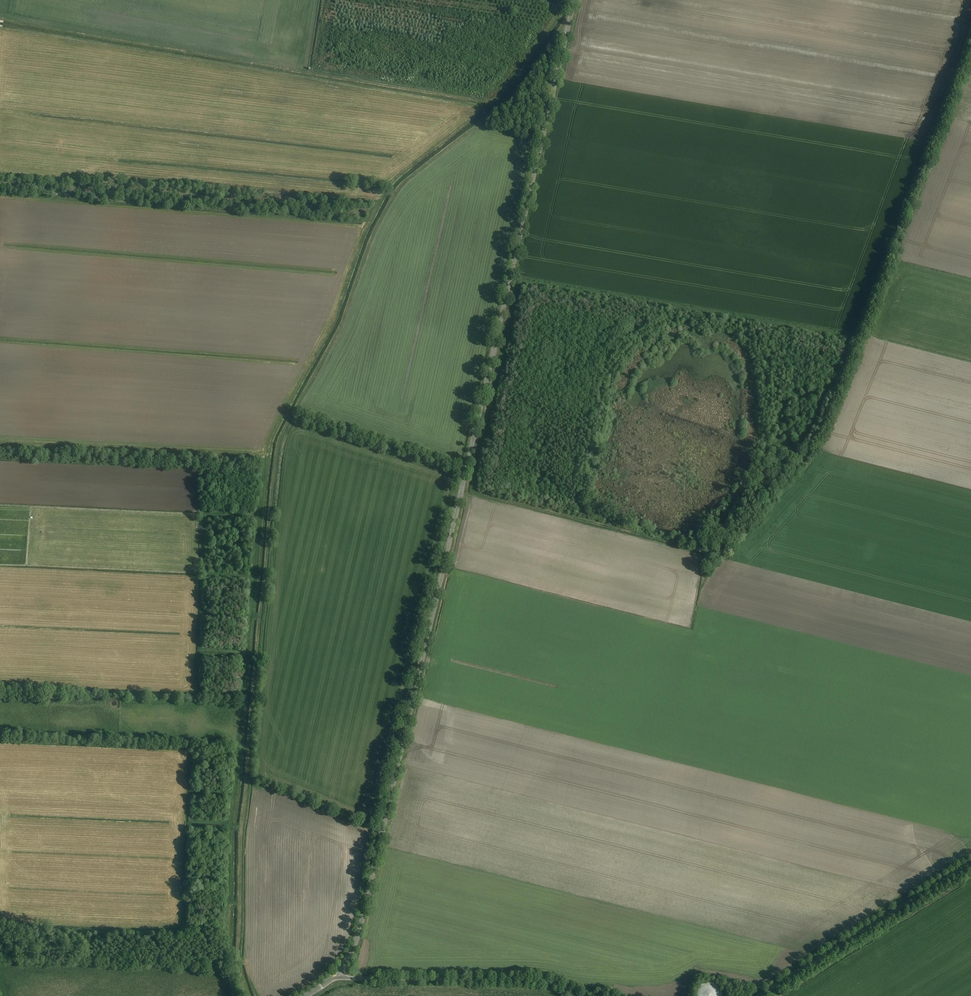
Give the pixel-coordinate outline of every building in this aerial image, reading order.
[(699,987),(696,993),(696,995),(722,995),(721,989),(717,985),(711,983),(704,983),(699,987)]
